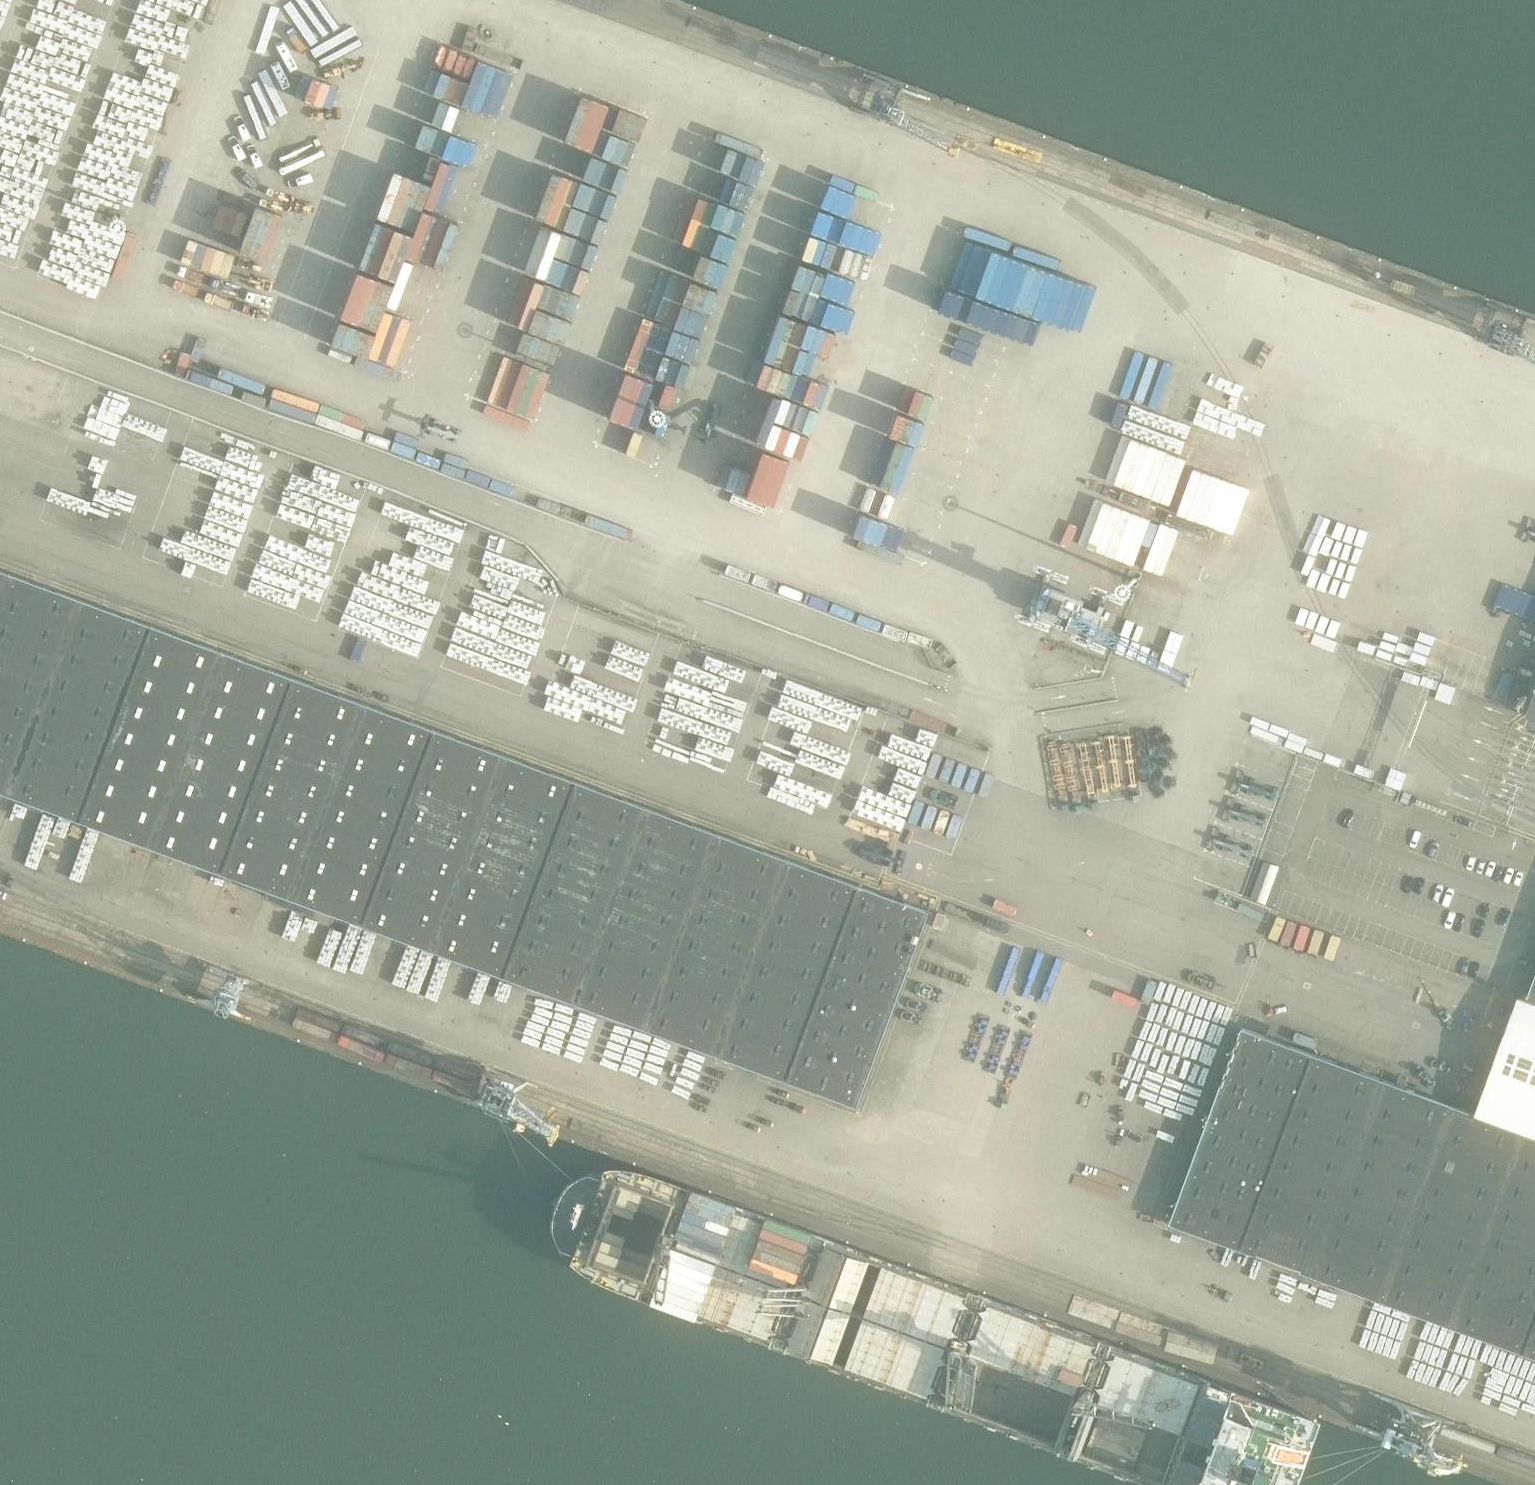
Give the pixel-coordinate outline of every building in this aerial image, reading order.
[(0,570),(0,793),(266,891),(265,894),(312,911),(313,908),(854,1108),(927,911),(0,570)] [(1527,718),(1534,721),(1534,695),(1527,718)] [(921,784),(904,776),(896,794),(903,797),(900,803),(909,808),(921,784)] [(1527,1001),(1489,1105),(1485,1116),(1534,1135),(1534,1004),(1527,1001)] [(1485,1116),(1243,1027),(1171,1224),(1534,1358),(1534,1135),(1485,1116)]
